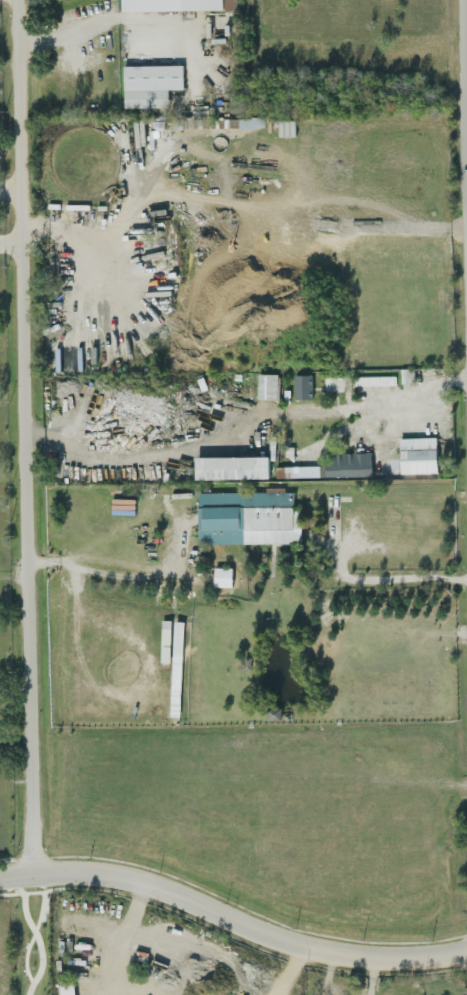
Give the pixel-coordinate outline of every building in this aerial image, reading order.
[(122,11),(223,9),(223,0),(122,0),(122,11)] [(182,65),(123,66),(124,108),(168,107),(167,89),(182,89),(182,65)] [(278,374),(254,373),(253,398),(277,398),(278,374)] [(311,374),(293,375),(293,399),(311,399),(311,374)] [(437,477),(436,437),(399,438),(401,479),(437,477)] [(327,453),(327,465),(285,466),(285,477),(371,475),(370,452),(327,453)] [(292,493),(241,493),(241,492),(197,492),(197,543),(300,544),(300,511),(292,511),(292,493)] [(231,587),(231,567),(214,567),(213,586),(231,587)] [(74,983),(59,984),(59,994),(75,994),(74,983)]
